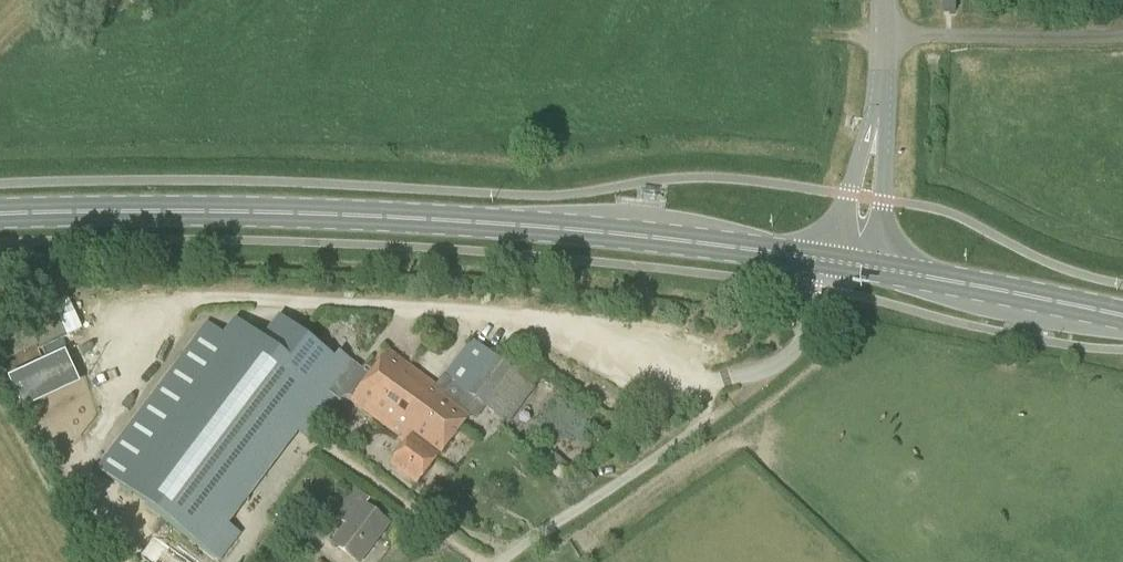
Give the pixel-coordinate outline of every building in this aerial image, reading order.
[(943,11),(955,11),(955,0),(943,0),(943,11)] [(68,334),(50,301),(0,324),(0,357),(4,363),(68,334)] [(267,342),(261,338),(240,322),(228,337),(223,333),(207,321),(205,325),(198,334),(192,341),(97,469),(219,561),(240,535),(223,522),(292,430),(309,442),(340,402),(342,399),(344,398),(346,397),(350,398),(354,400),(372,376),(353,362),(353,363),(341,353),(337,359),(284,319),(267,342)] [(522,432),(553,390),(473,332),(434,386),(474,415),(495,429),(503,418),(522,432)] [(390,352),(372,376),(354,400),(352,402),(400,437),(401,435),(411,442),(392,467),(419,487),(474,415),(434,386),(390,352)] [(319,509),(336,490),(323,478),(306,497),(319,509)] [(364,507),(369,500),(355,488),(333,516),(348,527),(334,545),(356,561),(361,561),(389,526),(364,507)]
